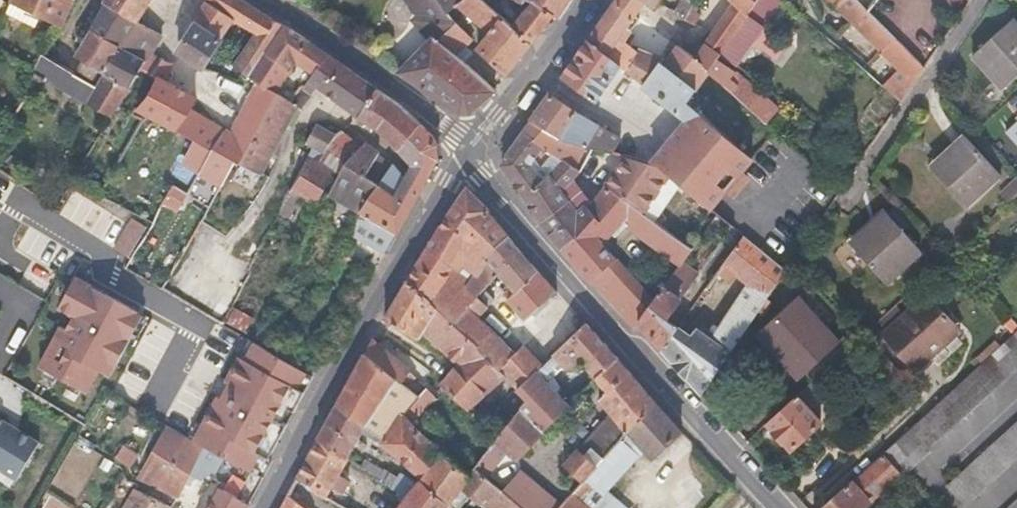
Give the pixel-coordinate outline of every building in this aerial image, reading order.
[(12,4),(63,31),(82,1),(79,0),(14,0),(12,4)] [(103,3),(135,23),(151,0),(105,0),(103,3)] [(207,2),(206,4),(229,20),(255,37),(268,17),(239,0),(206,0),(207,2)] [(510,32),(466,0),(452,0),(447,8),(484,37),(474,54),(506,77),(529,48),(510,32)] [(572,0),(509,0),(519,7),(524,3),(530,7),(531,5),(552,18),(557,21),(568,6),(572,0)] [(643,4),(636,0),(616,0),(614,3),(634,18),(643,4)] [(643,4),(654,11),(658,6),(661,0),(636,0),(643,4)] [(758,0),(736,0),(711,37),(707,44),(721,55),(758,0)] [(783,0),(758,0),(721,55),(737,68),(783,0)] [(869,16),(853,0),(826,0),(899,71),(891,86),(905,97),(923,70),(869,16)] [(120,49),(135,23),(103,3),(93,32),(120,49)] [(661,66),(656,63),(644,60),(629,54),(620,47),(632,30),(628,27),(634,18),(614,3),(584,45),(617,70),(642,91),(661,66)] [(220,38),(229,20),(206,4),(195,21),(220,38)] [(536,39),(552,18),(531,5),(530,7),(510,32),(529,48),(536,39)] [(493,92),(462,65),(437,43),(448,27),(441,17),(437,14),(426,33),(432,39),(406,81),(446,107),(459,115),(463,114),(468,114),(493,92)] [(279,58),(294,34),(268,17),(255,37),(233,71),(260,88),(279,58)] [(219,46),(220,38),(195,21),(189,35),(185,46),(187,58),(212,70),(217,61),(219,46)] [(1016,78),(1016,33),(1008,22),(970,58),(1001,92),(1016,78)] [(143,63),(159,37),(135,23),(120,49),(143,63)] [(467,42),(448,27),(437,43),(462,65),(468,57),(461,51),(467,42)] [(126,90),(143,63),(120,49),(93,32),(76,59),(102,76),(126,90)] [(294,68),(310,44),(294,34),(279,58),(294,68)] [(300,112),(307,98),(309,99),(315,91),(356,119),(377,91),(349,71),(310,44),(294,68),(286,81),(283,80),(274,96),(236,159),(262,173),(297,111),(300,112)] [(761,95),(718,60),(721,55),(707,44),(696,59),(741,102),(750,109),(761,95)] [(594,106),(617,70),(584,45),(559,81),(594,106)] [(682,81),(696,59),(678,47),(664,68),(682,81)] [(109,117),(126,90),(102,76),(95,88),(70,74),(72,71),(43,53),(31,71),(109,117)] [(160,81),(172,61),(163,57),(152,77),(156,78),(160,81)] [(705,212),(751,159),(673,94),(682,81),(664,68),(661,66),(642,91),(680,121),(651,168),(650,170),(653,172),(665,181),(688,199),(705,212)] [(183,113),(190,98),(160,81),(156,78),(135,114),(194,143),(182,165),(222,185),(236,159),(274,96),(260,88),(229,136),(183,113)] [(613,147),(623,133),(549,84),(530,111),(559,133),(596,144),(613,147)] [(375,132),(399,108),(390,101),(377,91),(356,119),(375,132)] [(397,150),(419,126),(399,108),(375,132),(397,150)] [(559,133),(530,111),(515,129),(572,180),(591,199),(606,178),(623,180),(645,183),(653,172),(650,170),(651,168),(648,154),(613,147),(596,144),(559,133)] [(1003,133),(1016,149),(1016,120),(1003,133)] [(409,167),(431,140),(419,126),(397,150),(409,167)] [(333,141),(316,129),(306,147),(313,151),(307,163),(312,162),(317,158),(333,141)] [(562,203),(556,194),(572,180),(515,129),(501,149),(500,170),(537,225),(562,203)] [(965,209),(999,178),(965,139),(932,171),(965,209)] [(424,182),(436,160),(435,146),(431,140),(409,167),(424,182)] [(313,206),(331,173),(339,176),(350,155),(333,141),(317,158),(312,162),(307,163),(291,194),(313,206)] [(361,217),(378,187),(364,179),(376,157),(361,145),(350,155),(339,176),(327,199),(361,217)] [(378,187),(390,167),(376,157),(364,179),(378,187)] [(729,230),(775,180),(751,159),(705,212),(729,230)] [(421,187),(424,182),(409,167),(402,181),(390,167),(378,187),(361,217),(395,235),(421,187)] [(602,254),(619,227),(626,215),(638,222),(665,181),(653,172),(645,183),(635,197),(608,235),(605,235),(601,242),(580,226),(561,252),(583,277),(602,254)] [(580,226),(595,204),(591,199),(572,180),(556,194),(562,203),(537,225),(561,252),(580,226)] [(635,197),(645,183),(623,180),(619,193),(635,197)] [(662,238),(688,199),(665,181),(638,222),(662,238)] [(1016,193),(1016,183),(1000,198),(1005,204),(1016,193)] [(462,273),(474,255),(489,266),(507,240),(482,216),(465,188),(405,283),(433,310),(459,270),(462,273)] [(130,255),(147,224),(132,215),(115,246),(130,255)] [(662,238),(638,222),(626,215),(619,227),(678,268),(688,253),(662,238)] [(917,252),(884,215),(849,247),(882,284),(917,252)] [(371,273),(395,235),(361,217),(341,256),(371,273)] [(787,273),(742,239),(715,277),(727,285),(733,277),(749,289),(721,332),(739,344),(787,273)] [(507,286),(530,265),(507,240),(489,266),(491,268),(499,277),(507,286)] [(655,301),(619,269),(602,254),(583,277),(601,298),(632,333),(637,327),(655,301)] [(511,292),(535,270),(530,265),(507,286),(511,292)] [(476,300),(499,277),(491,268),(471,295),(476,300)] [(528,323),(557,295),(549,286),(535,270),(511,292),(504,300),(528,323)] [(678,330),(667,323),(681,303),(678,300),(688,285),(673,274),(655,301),(637,327),(662,353),(676,333),(678,330)] [(112,375),(144,316),(141,314),(144,310),(77,276),(60,309),(75,316),(68,329),(63,326),(40,367),(89,392),(101,370),(112,375)] [(417,338),(434,311),(433,310),(405,283),(380,321),(414,345),(417,338)] [(916,373),(961,333),(926,296),(882,336),(916,373)] [(546,365),(525,345),(515,357),(473,318),(479,311),(480,304),(476,300),(454,321),(451,327),(484,360),(506,383),(517,394),(535,376),(546,365)] [(802,377),(839,343),(799,300),(762,334),(802,377)] [(506,383),(484,360),(451,327),(434,311),(417,338),(455,367),(434,394),(464,415),(506,383)] [(616,360),(584,325),(552,358),(569,375),(573,375),(581,368),(595,382),(616,360)] [(729,358),(739,344),(721,332),(712,345),(729,358)] [(729,358),(712,345),(697,335),(691,343),(676,333),(662,353),(703,398),(729,358)] [(419,431),(428,416),(425,413),(429,407),(428,403),(425,400),(406,387),(391,409),(375,399),(381,390),(387,393),(396,379),(380,365),(390,349),(374,336),(363,355),(342,395),(336,406),(419,459),(425,450),(431,441),(419,431)] [(1016,366),(1016,344),(1010,336),(898,438),(918,461),(930,450),(929,447),(968,410),(1016,366)] [(219,396),(204,426),(196,441),(204,445),(225,457),(258,475),(260,476),(312,377),(255,343),(246,360),(240,357),(227,382),(231,384),(224,398),(219,396)] [(628,437),(656,406),(616,360),(595,382),(608,395),(598,404),(610,417),(561,469),(581,487),(588,480),(591,476),(609,457),(628,437)] [(567,410),(535,376),(517,394),(529,406),(520,415),(543,435),(567,410)] [(824,425),(797,397),(766,425),(794,452),(824,425)] [(425,450),(419,459),(336,406),(319,440),(317,443),(334,456),(342,443),(355,451),(361,441),(370,451),(421,485),(449,503),(455,492),(474,507),(516,507),(470,470),(463,476),(425,450)] [(654,462),(682,436),(656,406),(628,437),(646,455),(654,462)] [(516,463),(543,435),(520,415),(486,453),(499,465),(508,457),(516,463)] [(41,442),(20,430),(18,432),(9,427),(10,423),(0,418),(0,468),(20,479),(41,442)] [(944,486),(963,506),(1016,456),(1016,419),(944,486)] [(215,476),(225,457),(204,445),(196,441),(171,427),(144,478),(178,496),(189,477),(202,484),(205,478),(209,480),(212,475),(215,476)] [(628,474),(646,455),(628,437),(609,457),(628,474)] [(90,454),(94,447),(78,438),(74,445),(90,454)] [(918,461),(898,438),(822,507),(867,507),(918,461)] [(129,465),(139,448),(129,442),(120,460),(129,465)] [(325,498),(347,465),(334,456),(317,443),(299,479),(317,491),(325,498)] [(610,494),(628,474),(609,457),(591,476),(610,494)] [(387,484),(363,469),(360,474),(384,489),(387,484)] [(239,497),(245,485),(232,478),(225,491),(239,497)] [(449,503),(421,485),(417,490),(399,480),(396,484),(389,481),(387,484),(384,489),(390,494),(389,497),(402,506),(400,507),(445,507),(449,503)] [(584,504),(597,489),(588,480),(581,487),(561,507),(588,507),(584,504)] [(250,507),(237,500),(239,497),(225,491),(220,488),(209,507),(249,507),(250,507)] [(134,490),(124,507),(168,507),(134,490)] [(46,495),(39,507),(66,507),(46,495)] [(612,495),(601,507),(627,507),(612,495)]
